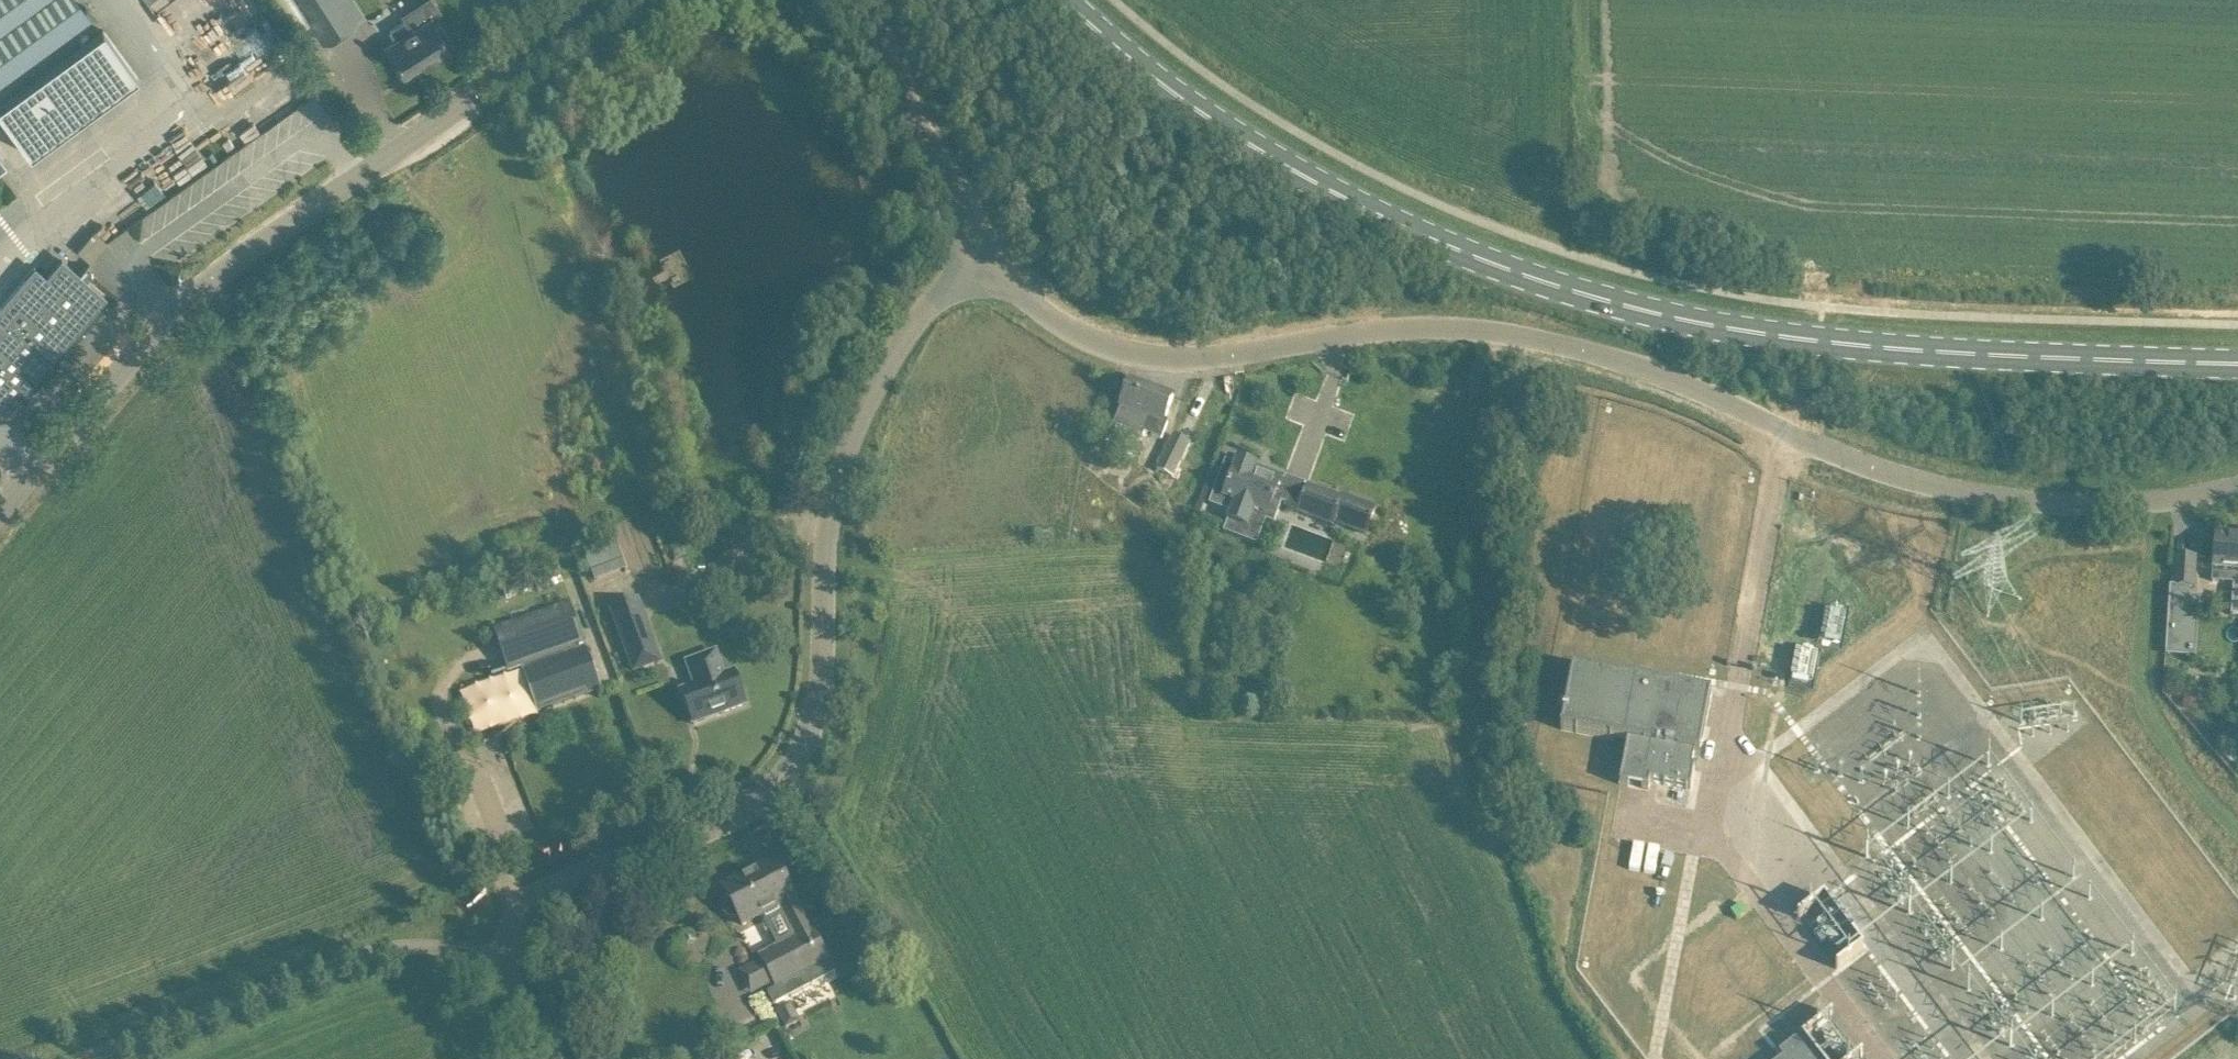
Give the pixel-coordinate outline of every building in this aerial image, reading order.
[(345,0),(296,0),(310,23),(345,0)] [(386,45),(406,77),(451,48),(446,39),(449,37),(439,23),(437,24),(431,16),(412,28),(406,18),(390,29),(396,38),(386,45)] [(137,76),(103,29),(0,104),(0,112),(30,154),(137,76)] [(228,159),(148,208),(154,219),(170,216),(176,227),(156,239),(192,232),(193,240),(204,238),(252,209),(248,191),(237,193),(234,176),(237,174),(228,159)] [(62,259),(37,288),(24,277),(0,305),(0,404),(6,409),(17,397),(21,400),(29,391),(25,387),(104,295),(87,280),(89,278),(88,277),(82,284),(76,279),(87,267),(85,266),(79,273),(62,259)] [(1165,421),(1166,418),(1174,397),(1131,381),(1114,427),(1110,436),(1126,442),(1129,432),(1144,438),(1146,433),(1161,439),(1167,422),(1165,421)] [(1157,472),(1173,479),(1190,445),(1174,436),(1157,472)] [(1226,461),(1210,504),(1231,512),(1224,532),(1256,544),(1265,520),(1274,523),(1280,506),(1272,503),(1277,488),(1282,477),(1257,468),(1253,466),(1255,462),(1243,458),(1241,462),(1238,460),(1236,465),(1226,461)] [(1343,496),(1342,499),(1308,487),(1299,513),(1333,526),(1335,523),(1367,535),(1377,509),(1343,496)] [(2213,575),(2233,577),(2231,616),(2237,616),(2237,539),(2216,537),(2214,559),(2213,575)] [(598,580),(630,570),(621,542),(589,552),(598,580)] [(2175,556),(2174,585),(2192,586),(2193,557),(2175,556)] [(2165,653),(2165,655),(2186,656),(2187,641),(2196,642),(2198,596),(2168,594),(2165,653)] [(630,658),(656,648),(639,600),(612,610),(630,658)] [(539,711),(600,689),(585,649),(569,655),(567,649),(583,643),(568,603),(494,631),(509,671),(522,666),(529,683),(534,681),(540,697),(535,699),(539,711)] [(1780,637),(1778,663),(1817,668),(1820,642),(1780,637)] [(722,715),(748,705),(736,672),(725,676),(717,653),(688,664),(696,687),(682,692),(694,725),(695,725),(694,721),(721,711),(722,715)] [(1711,696),(1712,695),(1572,668),(1572,670),(1573,670),(1562,729),(1561,728),(1561,730),(1628,743),(1620,785),(1649,791),(1650,783),(1691,791),(1695,769),(1692,768),(1694,755),(1700,756),(1700,755),(1711,696)] [(2185,698),(2182,708),(2196,712),(2199,703),(2185,698)] [(633,780),(623,784),(625,790),(626,790),(626,791),(634,788),(634,787),(635,786),(633,780)] [(723,905),(723,907),(723,908),(723,910),(724,912),(725,914),(726,915),(728,916),(730,917),(732,918),(733,918),(735,919),(737,918),(739,918),(744,926),(763,916),(761,912),(778,903),(796,938),(761,956),(763,960),(775,983),(778,989),(769,994),(775,1006),(835,974),(828,961),(811,929),(810,929),(794,899),(794,898),(775,861),(770,864),(771,865),(774,863),(776,867),(761,875),(759,870),(724,888),(728,897),(727,898),(725,899),(724,901),(723,903),(723,905)] [(1796,919),(1835,971),(1864,949),(1824,897),(1796,919)] [(791,1004),(777,1012),(786,1029),(801,1021),(791,1004)] [(1831,1014),(1802,1036),(1805,1040),(1800,1045),(1796,1040),(1779,1052),(1783,1058),(1781,1058),(1866,1058),(1831,1014)]
